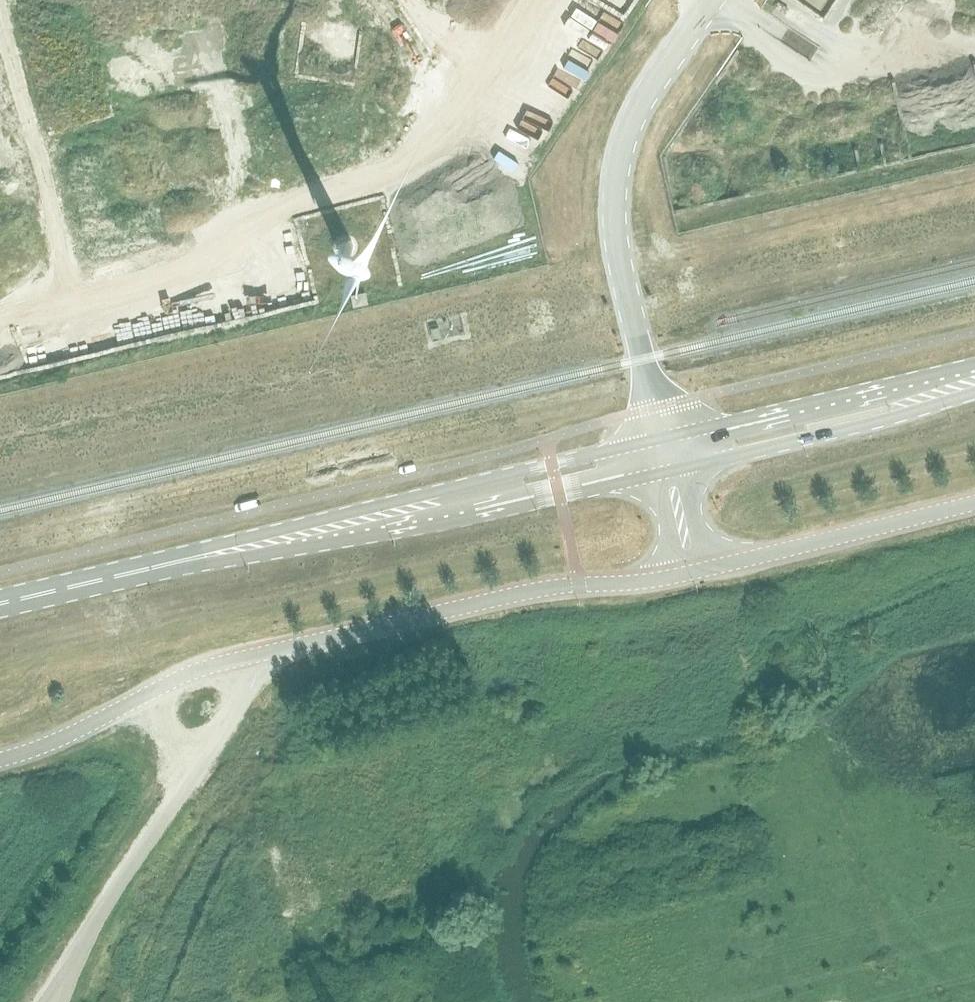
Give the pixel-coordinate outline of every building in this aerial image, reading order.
[(504,228),(505,245),(527,245),(526,228),(504,228)] [(338,242),(337,245),(337,247),(338,249),(339,251),(341,253),(343,254),(346,254),(348,254),(350,253),(352,251),(354,249),(354,247),(354,245),(354,242),(352,240),(350,239),(348,238),(346,237),(343,238),(341,239),(339,240),(338,242)] [(354,306),(368,303),(366,292),(351,295),(354,306)]
